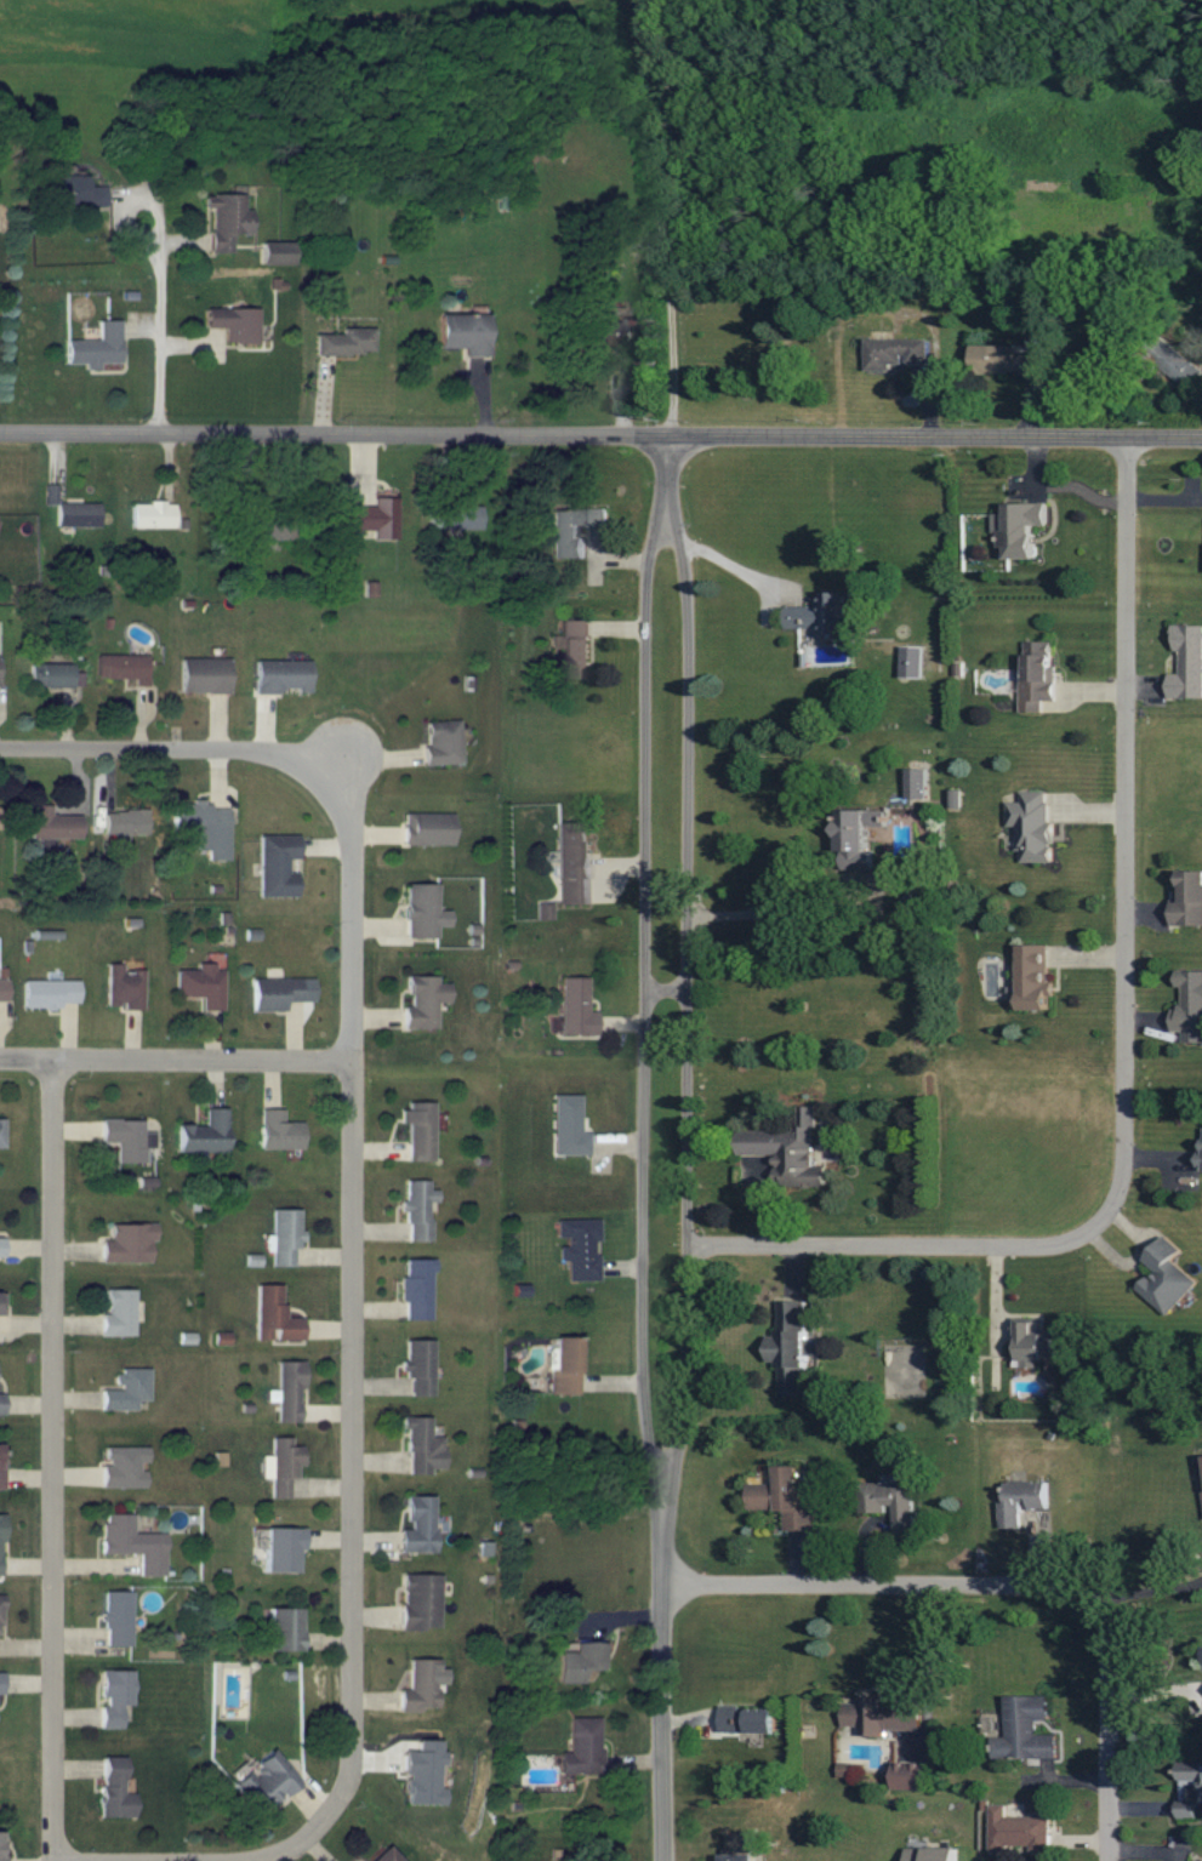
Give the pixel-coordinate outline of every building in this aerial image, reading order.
[(85,176),(50,175),(50,206),(104,206),(104,185),(85,185),(85,176)] [(242,194),(203,194),(203,208),(210,208),(210,252),(231,252),(231,233),(250,233),(250,210),(242,210),(242,194)] [(292,263),(292,241),(262,242),(262,264),(292,263)] [(206,327),(225,327),(226,343),(258,342),(258,307),(206,308),(206,327)] [(463,357),(487,356),(486,313),(439,314),(439,348),(463,348),(463,357)] [(631,319),(594,320),(594,339),(631,338),(631,319)] [(119,320),(98,320),(98,340),(65,340),(65,364),(84,364),(84,369),(98,369),(98,363),(119,362),(119,320)] [(341,333),(315,333),(316,354),(373,353),(373,327),(341,328),(341,333)] [(972,344),(971,373),(1042,373),(1043,333),(1028,333),(1027,345),(972,344)] [(928,338),(866,339),(866,370),(891,370),(891,363),(904,363),(904,362),(929,362),(928,338)] [(1190,390),(1201,376),(1201,369),(1165,339),(1150,357),(1190,390)] [(55,485),(45,485),(46,504),(56,503),(55,485)] [(348,506),(349,530),(374,530),(374,539),(397,539),(397,497),(374,498),(374,506),(348,506)] [(174,502),(131,502),(131,527),(174,528),(174,502)] [(98,527),(98,503),(56,503),(55,526),(98,527)] [(1034,558),(1033,526),(1047,525),(1046,503),(1005,504),(1005,513),(991,513),(992,534),(1003,534),(1003,559),(1034,558)] [(478,506),(441,505),(440,529),(478,530),(478,506)] [(552,558),(582,559),(582,538),(576,538),(576,527),(605,527),(605,509),(553,509),(552,558)] [(287,539),(287,516),(245,515),(244,538),(287,539)] [(785,607),(786,629),(822,627),(822,634),(850,633),(848,591),(821,592),(822,606),(785,607)] [(587,621),(560,621),(561,679),(588,679),(587,621)] [(1173,625),(1173,651),(1179,651),(1179,674),(1168,674),(1168,698),(1201,698),(1201,626),(1173,625)] [(1019,713),(1041,713),(1041,701),(1054,701),(1055,665),(1050,665),(1050,642),(1024,641),(1023,680),(1020,680),(1019,713)] [(900,677),(922,678),(923,646),(900,646),(900,677)] [(147,655),(96,654),(95,677),(134,678),(134,686),(146,686),(147,655)] [(179,693),(227,693),(227,658),(179,658),(179,693)] [(308,660),(254,661),(254,692),(297,691),(297,693),(308,693),(308,660)] [(72,663),(29,663),(29,687),(73,686),(72,663)] [(460,764),(458,720),(423,721),(425,765),(460,764)] [(905,798),(925,798),(926,769),(906,769),(905,798)] [(1007,802),(1007,826),(1016,826),(1016,851),(1021,851),(1021,863),(1053,862),(1052,822),(1048,822),(1048,792),(1021,792),(1021,802),(1007,802)] [(172,804),(172,831),(197,831),(197,851),(208,851),(208,860),(228,860),(228,809),(207,809),(207,800),(192,800),(192,804),(172,804)] [(29,838),(80,839),(81,816),(49,815),(49,806),(30,805),(29,838)] [(104,810),(103,837),(116,837),(116,848),(127,848),(127,833),(146,834),(146,811),(104,810)] [(837,852),(842,852),(842,869),(872,870),(873,849),(867,849),(867,827),(886,827),(886,811),(838,810),(837,852)] [(403,844),(451,845),(452,814),(403,813),(403,844)] [(556,823),(558,905),(588,904),(586,822),(556,823)] [(259,897),(296,896),(295,873),(287,873),(287,859),(297,859),(297,835),(258,835),(259,897)] [(1179,871),(1178,900),(1171,900),(1171,925),(1201,926),(1201,871),(1179,871)] [(436,884),(406,884),(405,938),(436,938),(436,926),(449,926),(449,911),(436,911),(436,884)] [(551,903),(537,903),(538,920),(551,920),(551,903)] [(1047,945),(1018,945),(1019,1010),(1047,1010),(1047,997),(1052,997),(1052,982),(1048,982),(1047,945)] [(142,1010),(143,971),(122,970),(122,963),(107,963),(106,1005),(123,1005),(123,1010),(142,1010)] [(202,1010),(222,1011),(223,970),(214,970),(214,963),(197,963),(197,970),(175,969),(175,996),(202,996),(202,1010)] [(1177,971),(1177,987),(1182,987),(1182,1009),(1172,1009),(1172,1032),(1182,1032),(1182,1043),(1201,1043),(1201,971),(1177,971)] [(436,1002),(449,1002),(449,983),(436,983),(436,976),(409,976),(408,1007),(403,1007),(403,1028),(436,1029),(436,1002)] [(561,1035),(596,1036),(596,1011),(587,1011),(588,977),(562,977),(561,1035)] [(285,1011),(285,1002),(314,1002),(313,978),(252,979),(253,1011),(285,1011)] [(77,980),(22,981),(23,1009),(60,1008),(60,1003),(78,1003),(77,980)] [(580,1132),(581,1095),(554,1095),(553,1154),(589,1155),(589,1132),(580,1132)] [(433,1102),(403,1102),(403,1124),(408,1124),(408,1161),(433,1161),(433,1102)] [(737,1130),(737,1155),(775,1155),(775,1188),(825,1187),(825,1167),(814,1167),(813,1107),(796,1107),(796,1130),(737,1130)] [(177,1153),(226,1152),(225,1108),(205,1109),(205,1125),(176,1126),(177,1153)] [(303,1149),(302,1122),(283,1122),(283,1109),(260,1110),(261,1150),(303,1149)] [(116,1163),(144,1163),(144,1148),(154,1148),(155,1133),(143,1132),(143,1120),(101,1119),(101,1142),(117,1142),(116,1163)] [(427,1181),(403,1181),(403,1213),(408,1213),(408,1241),(429,1241),(429,1202),(436,1202),(436,1190),(427,1190),(427,1181)] [(293,1267),(293,1248),(299,1248),(300,1210),(271,1209),(270,1235),(263,1235),(262,1251),(271,1251),(271,1266),(293,1267)] [(599,1219),(556,1220),(556,1238),(566,1238),(566,1247),(558,1247),(559,1261),(567,1261),(567,1282),(599,1281),(599,1255),(593,1255),(593,1241),(600,1241),(599,1219)] [(101,1262),(150,1264),(150,1240),(155,1240),(155,1224),(110,1223),(110,1240),(101,1240),(101,1262)] [(1171,1260),(1180,1250),(1165,1236),(1142,1260),(1153,1271),(1136,1290),(1165,1316),(1196,1282),(1171,1260)] [(406,1321),(431,1320),(430,1259),(405,1260),(405,1277),(400,1277),(400,1301),(406,1301),(406,1321)] [(282,1285),(255,1285),(256,1341),(270,1341),(270,1331),(275,1331),(275,1342),(303,1341),(302,1318),(282,1319),(282,1285)] [(135,1337),(135,1290),(106,1290),(106,1314),(101,1314),(101,1337),(135,1337)] [(777,1398),(805,1398),(806,1356),(818,1356),(818,1340),(806,1339),(806,1302),(778,1301),(777,1337),(767,1337),(767,1361),(777,1361),(777,1398)] [(1053,1332),(1034,1332),(1034,1318),(1013,1318),(1013,1339),(1019,1339),(1019,1368),(1035,1368),(1035,1358),(1054,1358),(1053,1332)] [(213,1345),(229,1345),(229,1332),(213,1332),(213,1345)] [(179,1344),(195,1345),(195,1333),(180,1333),(179,1344)] [(553,1337),(551,1395),(581,1395),(582,1338),(553,1337)] [(432,1397),(432,1341),(404,1341),(404,1370),(409,1370),(409,1397),(432,1397)] [(301,1423),(300,1362),(277,1362),(278,1423),(301,1423)] [(101,1410),(136,1410),(136,1400),(149,1400),(149,1369),(117,1369),(117,1390),(101,1390),(101,1410)] [(429,1418),(401,1418),(401,1429),(408,1429),(408,1475),(429,1475),(429,1468),(442,1469),(443,1437),(429,1437),(429,1418)] [(289,1499),(290,1478),(297,1478),(297,1466),(302,1466),(302,1447),(290,1446),(290,1438),(271,1438),(271,1456),(260,1456),(260,1479),(271,1479),(270,1498),(289,1499)] [(101,1488),(142,1488),(142,1462),(147,1462),(147,1447),(103,1447),(103,1463),(101,1463),(101,1488)] [(798,1467),(775,1468),(775,1484),(747,1484),(747,1510),(782,1510),(783,1531),(814,1531),(814,1509),(799,1509),(798,1467)] [(1047,1509),(1048,1482),(1006,1481),(1005,1503),(999,1503),(999,1529),(1020,1529),(1020,1509),(1047,1509)] [(912,1483),(861,1483),(861,1511),(893,1511),(893,1532),(913,1532),(912,1483)] [(433,1496),(407,1497),(407,1530),(399,1530),(400,1553),(434,1552),(433,1496)] [(102,1554),(141,1554),(141,1577),(165,1577),(164,1533),(132,1534),(132,1514),(102,1515),(102,1554)] [(265,1528),(264,1573),(297,1574),(298,1550),(302,1550),(303,1529),(265,1528)] [(440,1575),(401,1575),(402,1630),(441,1629),(440,1575)] [(131,1592),(104,1591),(103,1647),(130,1647),(131,1592)] [(301,1609),(269,1609),(269,1652),(302,1651),(301,1609)] [(583,1684),(584,1671),(604,1671),(604,1644),(573,1643),(573,1653),(557,1652),(557,1684),(583,1684)] [(438,1709),(438,1684),(448,1684),(448,1669),(439,1669),(439,1660),(409,1660),(409,1691),(399,1691),(399,1709),(438,1709)] [(133,1671),(100,1671),(100,1697),(102,1697),(102,1729),(121,1729),(122,1705),(132,1706),(133,1671)] [(842,1726),(860,1727),(860,1736),(884,1737),(884,1730),(920,1731),(921,1704),(885,1703),(886,1696),(861,1695),(860,1704),(843,1703),(842,1726)] [(1006,1697),(1006,1738),(991,1738),(991,1759),(1056,1759),(1056,1735),(1037,1735),(1037,1720),(1049,1720),(1049,1697),(1006,1697)] [(719,1732),(774,1734),(775,1711),(738,1709),(738,1706),(720,1705),(719,1732)] [(559,1753),(560,1774),(601,1773),(600,1717),(568,1718),(569,1753),(559,1753)] [(405,1805),(446,1805),(446,1788),(439,1788),(439,1765),(442,1765),(442,1741),(416,1741),(416,1752),(402,1752),(401,1775),(405,1775),(405,1805)] [(299,1781),(270,1750),(249,1769),(248,1769),(232,1783),(261,1815),(299,1781)] [(133,1818),(134,1794),(122,1794),(123,1757),(101,1757),(99,1817),(133,1818)] [(925,1764),(893,1763),(893,1790),(925,1791),(925,1764)] [(1199,1781),(1199,1804),(1201,1804),(1201,1763),(1179,1763),(1179,1780),(1199,1781)] [(1196,1801),(1177,1801),(1177,1819),(1196,1819),(1196,1801)] [(1049,1816),(1006,1817),(1006,1805),(990,1805),(991,1851),(1050,1849),(1049,1816)] [(753,1836),(727,1836),(727,1856),(722,1856),(722,1860),(753,1860),(753,1836)] [(385,1844),(370,1860),(404,1860),(385,1844)] [(906,1849),(906,1860),(957,1860),(957,1849),(906,1849)]
